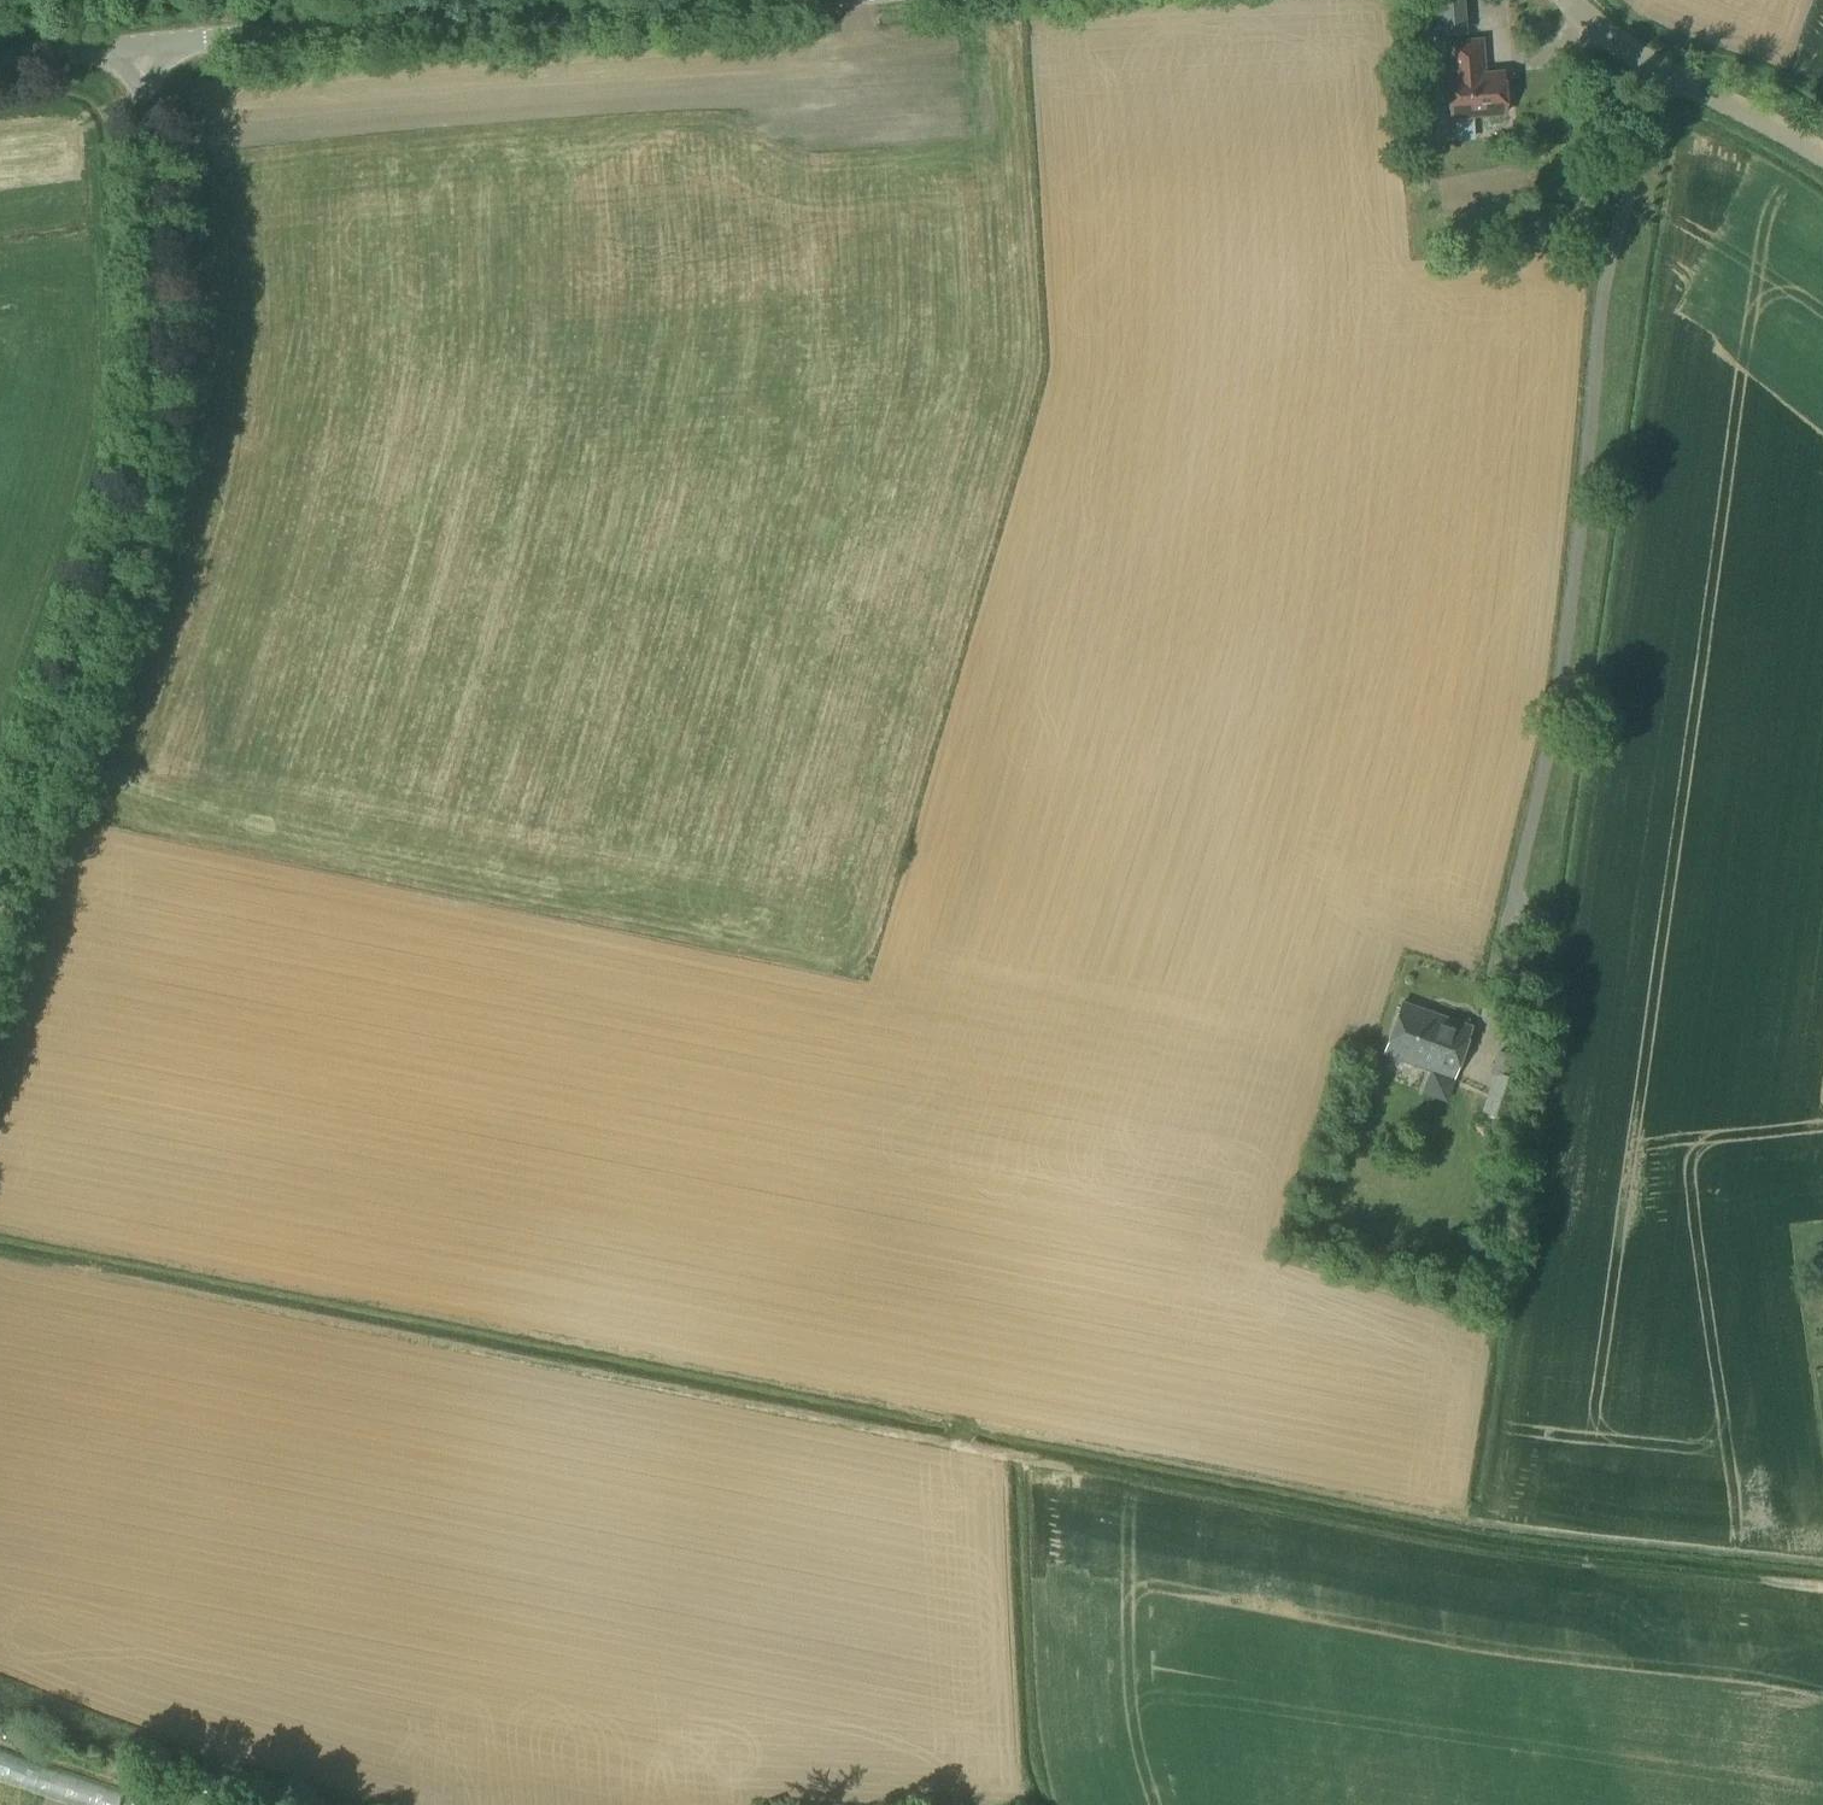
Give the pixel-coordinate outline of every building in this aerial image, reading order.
[(1460,0),(1424,0),(1427,36),(1463,33),(1460,0)] [(1481,76),(1479,42),(1447,45),(1450,78),(1446,78),(1449,118),(1452,118),(1452,123),(1471,122),(1471,116),(1503,114),(1500,74),(1481,76)] [(1449,1081),(1469,1028),(1400,1004),(1381,1057),(1449,1081)] [(1525,1083),(1531,1062),(1497,1050),(1489,1073),(1494,1075),(1482,1111),(1505,1119),(1517,1081),(1525,1083)] [(158,1799),(133,1792),(130,1804),(156,1804),(158,1799)]
